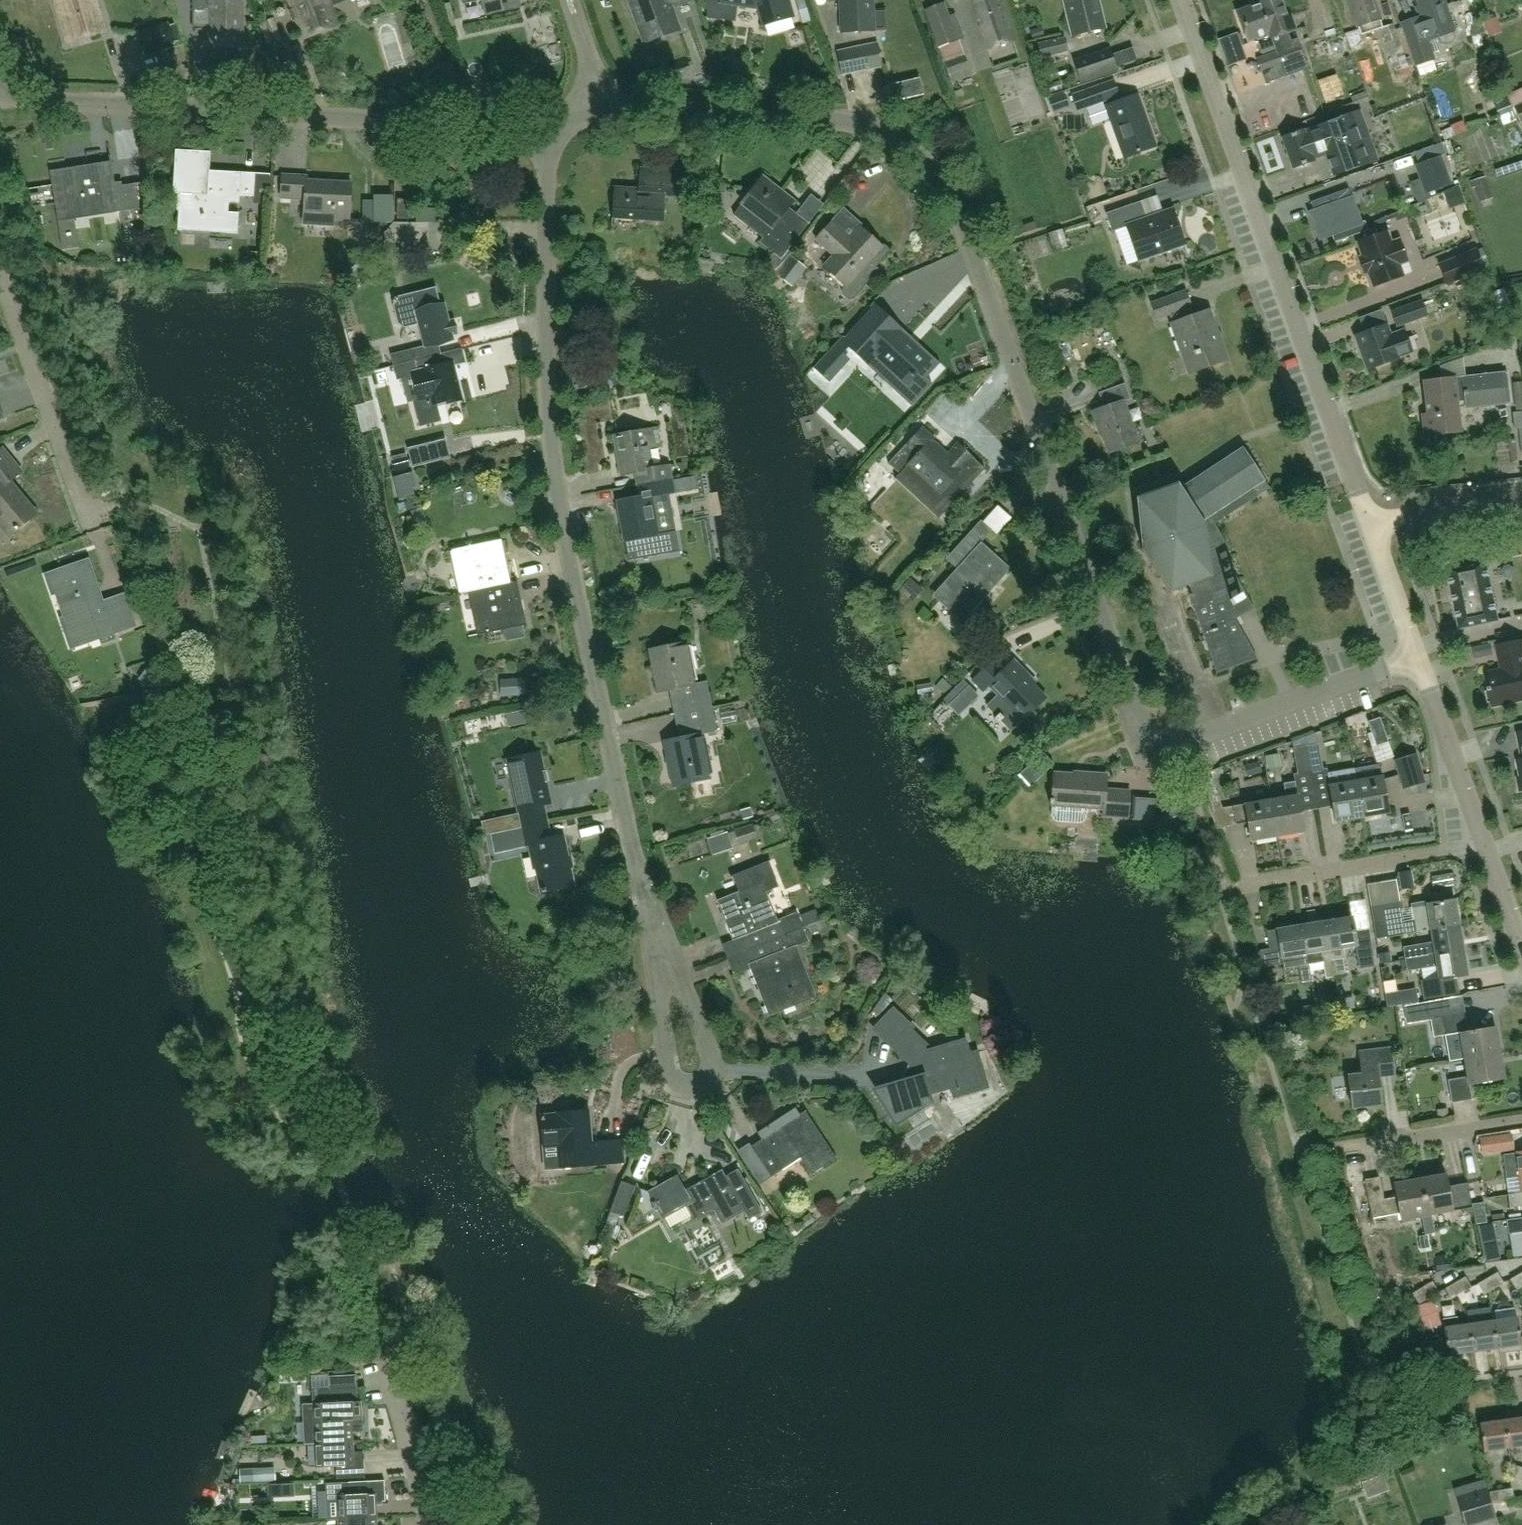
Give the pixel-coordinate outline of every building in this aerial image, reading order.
[(67,44),(105,32),(95,0),(54,0),(67,44)] [(194,19),(210,19),(209,47),(241,48),(242,1),(211,1),(211,0),(194,0),(194,19)] [(303,39),(337,26),(327,0),(288,0),(303,39)] [(486,15),(518,8),(516,0),(483,0),(486,15)] [(644,43),(679,30),(670,8),(690,0),(628,0),(644,43)] [(758,5),(764,26),(793,17),(788,0),(784,2),(784,0),(721,0),(720,3),(752,7),(758,5)] [(804,0),(795,0),(802,25),(811,22),(804,0)] [(842,33),(872,31),(871,0),(841,0),(842,33)] [(980,26),(980,27),(988,50),(1014,41),(1000,0),(971,0),(980,26)] [(1073,35),(1105,28),(1098,0),(1065,0),(1073,35)] [(1260,4),(1272,38),(1271,39),(1276,50),(1278,53),(1277,54),(1281,65),(1285,76),(1308,68),(1305,57),(1300,59),(1296,47),(1293,48),(1287,33),(1296,30),(1291,17),(1288,18),(1281,0),(1271,0),(1260,4)] [(1382,27),(1374,0),(1349,0),(1360,36),(1380,30),(1395,71),(1398,82),(1412,77),(1393,24),(1382,27)] [(1420,19),(1414,21),(1415,25),(1403,29),(1417,67),(1436,60),(1429,41),(1439,37),(1442,40),(1446,40),(1451,39),(1453,36),(1454,32),(1456,31),(1445,0),(1441,0),(1423,0),(1418,2),(1420,7),(1416,8),(1420,19)] [(958,41),(950,22),(943,4),(925,11),(940,48),(958,41)] [(1272,38),(1260,4),(1259,4),(1260,5),(1238,13),(1248,41),(1257,38),(1263,55),(1276,50),(1271,39),(1272,38)] [(273,19),(259,25),(267,44),(280,39),(273,19)] [(168,23),(136,31),(143,55),(174,47),(168,23)] [(1041,27),(1030,30),(1033,41),(1044,37),(1041,27)] [(1331,37),(1337,61),(1353,58),(1348,33),(1331,37)] [(1065,37),(1037,43),(1041,58),(1068,52),(1065,37)] [(878,43),(836,52),(841,75),(882,67),(878,43)] [(1109,51),(1074,62),(1080,80),(1115,69),(1109,51)] [(1281,65),(1277,54),(1258,60),(1266,83),(1285,76),(1281,65)] [(964,56),(944,64),(951,83),(972,75),(965,56),(964,56)] [(1114,81),(1087,90),(1070,96),(1076,112),(1093,106),(1120,97),(1114,81)] [(1064,93),(1048,99),(1053,113),(1056,112),(1065,109),(1070,107),(1064,93)] [(1155,147),(1137,96),(1107,106),(1125,158),(1155,147)] [(1516,120),(1507,100),(1494,106),(1499,118),(1503,126),(1516,120)] [(1513,108),(1520,125),(1521,124),(1521,104),(1513,108)] [(1320,128),(1305,133),(1304,131),(1283,138),(1293,168),(1314,161),(1313,160),(1326,155),(1333,177),(1348,172),(1368,166),(1351,115),(1331,122),(1331,123),(1320,127),(1320,128)] [(1466,132),(1462,121),(1450,126),(1450,128),(1441,131),(1446,143),(1465,135),(1464,133),(1466,132)] [(176,151),(173,194),(177,195),(176,211),(178,211),(177,231),(238,234),(239,213),(228,213),(229,203),(239,203),(240,196),(253,197),(269,198),(270,175),(229,172),(227,195),(216,195),(218,171),(209,171),(210,154),(176,151)] [(1441,156),(1414,166),(1425,195),(1451,185),(1441,156)] [(111,162),(49,171),(57,222),(119,213),(111,162)] [(613,188),(611,218),(663,222),(665,196),(681,197),(683,171),(639,168),(638,190),(613,188)] [(282,175),(281,198),(304,199),(303,213),(303,225),(335,226),(335,220),(348,221),(351,183),(306,181),(306,177),(282,175)] [(1485,176),(1469,181),(1472,188),(1474,188),(1479,203),(1492,199),(1485,176)] [(741,204),(742,205),(733,216),(762,239),(760,240),(761,241),(759,243),(781,260),(809,224),(788,207),(793,201),(762,177),(741,204)] [(717,214),(720,185),(705,184),(703,213),(717,214)] [(1311,201),(1314,210),(1310,212),(1320,239),(1334,234),(1336,241),(1368,230),(1365,220),(1361,222),(1348,188),(1311,201)] [(397,200),(397,218),(411,219),(412,200),(397,200)] [(1140,203),(1106,215),(1111,231),(1126,226),(1139,262),(1185,245),(1172,209),(1146,218),(1140,203)] [(832,222),(816,240),(833,256),(823,267),(845,287),(841,291),(841,293),(842,295),(847,299),(851,300),(853,299),(879,271),(876,268),(891,251),(884,245),(882,247),(860,227),(850,238),(832,222)] [(363,223),(363,236),(378,236),(378,223),(363,223)] [(393,223),(383,234),(383,249),(428,249),(428,223),(393,223)] [(1062,230),(1048,234),(1054,253),(1068,248),(1062,230)] [(1388,232),(1359,242),(1375,286),(1404,276),(1399,264),(1408,261),(1401,241),(1392,244),(1388,232)] [(1448,260),(1438,264),(1446,285),(1456,281),(1483,270),(1475,249),(1448,260)] [(789,256),(775,275),(793,288),(807,268),(789,256)] [(411,349),(411,350),(390,356),(393,366),(394,365),(441,353),(439,343),(452,340),(443,305),(439,306),(435,288),(398,297),(393,306),(397,324),(404,328),(419,325),(425,346),(411,349)] [(1503,289),(1468,301),(1475,318),(1509,306),(1503,289)] [(1150,304),(1156,319),(1169,314),(1173,324),(1170,324),(1188,374),(1227,360),(1209,311),(1189,318),(1185,308),(1190,307),(1184,291),(1150,304)] [(1422,300),(1390,311),(1396,328),(1428,316),(1422,300)] [(877,307),(846,341),(854,347),(852,349),(864,361),(868,357),(899,386),(896,389),(913,404),(931,384),(926,379),(938,366),(895,325),(896,324),(877,307)] [(1404,330),(1391,335),(1388,325),(1355,337),(1367,370),(1400,359),(1399,358),(1412,353),(1404,330)] [(833,346),(824,356),(839,370),(848,360),(833,346)] [(441,353),(394,365),(398,379),(413,375),(419,398),(414,400),(421,426),(441,421),(437,403),(447,401),(447,404),(462,400),(453,362),(444,364),(441,353)] [(1147,354),(1133,355),(1134,371),(1148,370),(1147,354)] [(463,378),(475,377),(473,360),(461,361),(463,378)] [(1462,378),(1462,382),(1455,383),(1455,378),(1423,381),(1427,415),(1421,416),(1424,436),(1461,432),(1457,401),(1465,400),(1465,408),(1508,403),(1508,401),(1511,401),(1508,373),(1462,378)] [(619,375),(605,378),(607,387),(621,384),(619,375)] [(1124,384),(1097,393),(1103,409),(1091,413),(1096,425),(1099,424),(1109,452),(1137,442),(1123,402),(1129,400),(1124,384)] [(1514,413),(1516,429),(1519,428),(1521,450),(1521,412),(1514,413)] [(922,427),(889,464),(900,474),(908,465),(938,492),(929,501),(942,513),(938,517),(939,518),(985,468),(972,456),(958,443),(946,456),(930,441),(934,437),(922,427)] [(637,486),(671,479),(669,466),(652,469),(648,448),(661,446),(658,428),(613,436),(620,476),(635,473),(637,486)] [(410,449),(415,466),(451,457),(446,439),(410,449)] [(1269,490),(1263,482),(1264,482),(1243,448),(1179,488),(1177,484),(1135,499),(1141,550),(1170,593),(1189,586),(1192,595),(1188,596),(1217,674),(1256,659),(1235,621),(1256,607),(1233,571),(1236,569),(1223,548),(1228,546),(1214,524),(1269,490)] [(0,450),(0,527),(8,537),(18,529),(17,527),(34,512),(9,482),(20,472),(1,449),(0,450)] [(405,455),(392,458),(395,472),(408,469),(405,455)] [(414,496),(409,473),(392,477),(398,500),(414,496)] [(883,499),(895,482),(884,473),(871,491),(883,499)] [(700,487),(698,480),(693,477),(686,477),(683,483),(684,490),(690,493),(697,492),(700,487)] [(671,479),(637,486),(639,498),(617,502),(624,541),(656,536),(649,497),(674,493),(671,479)] [(997,505),(983,522),(981,520),(949,555),(960,565),(931,596),(961,623),(1010,569),(981,542),(992,531),(996,535),(1011,518),(997,505)] [(879,519),(861,537),(890,566),(909,548),(879,519)] [(468,593),(517,581),(510,583),(501,540),(451,550),(461,595),(468,593)] [(88,561),(46,575),(53,595),(55,595),(63,617),(61,618),(67,636),(68,640),(98,630),(100,637),(134,626),(124,595),(102,603),(88,561)] [(1486,561),(1449,569),(1461,628),(1499,620),(1486,561)] [(902,587),(914,599),(922,590),(910,578),(902,587)] [(517,581),(468,593),(477,635),(526,625),(517,581)] [(673,714),(711,706),(706,681),(695,684),(686,641),(648,649),(657,694),(668,691),(673,714)] [(1503,670),(1487,674),(1494,705),(1521,699),(1521,641),(1498,646),(1503,670)] [(992,661),(972,680),(983,691),(989,686),(998,695),(986,707),(1010,732),(1022,721),(1046,699),(1028,680),(1030,678),(1014,660),(1002,672),(995,665),(992,661)] [(139,681),(149,688),(162,669),(152,662),(139,681)] [(525,679),(500,680),(501,695),(526,694),(525,679)] [(978,696),(963,680),(954,689),(969,704),(978,696)] [(711,706),(673,714),(678,740),(664,743),(673,787),(711,779),(702,735),(717,732),(711,706)] [(497,732),(515,727),(511,715),(493,721),(497,732)] [(1379,717),(1367,722),(1376,746),(1388,742),(1379,717)] [(1318,744),(1307,745),(1311,771),(1323,769),(1319,743),(1318,744)] [(1307,745),(1293,748),(1297,773),(1311,771),(1307,745)] [(518,810),(519,813),(482,821),(485,835),(522,827),(522,828),(547,822),(543,803),(549,802),(539,753),(507,760),(518,810)] [(1279,753),(1266,755),(1268,769),(1282,767),(1279,753)] [(1404,787),(1423,781),(1415,754),(1396,760),(1404,787)] [(1262,772),(1258,761),(1243,766),(1247,777),(1262,772)] [(1353,769),(1328,773),(1333,806),(1336,823),(1363,818),(1356,781),(1353,769)] [(1053,819),(1057,821),(1080,823),(1084,821),(1086,818),(1087,807),(1103,808),(1103,816),(1128,818),(1130,791),(1106,789),(1107,775),(1083,773),(1083,775),(1055,773),(1053,798),(1050,798),(1050,803),(1052,804),(1052,815),(1053,819)] [(1380,777),(1356,781),(1363,818),(1388,813),(1381,776),(1380,777)] [(1271,801),(1232,808),(1232,806),(1222,808),(1211,778),(1199,782),(1216,830),(1228,826),(1236,825),(1247,823),(1251,842),(1277,837),(1273,814),(1271,801)] [(1286,798),(1271,801),(1273,814),(1277,837),(1303,833),(1300,812),(1295,782),(1284,783),(1286,798)] [(1159,801),(1166,820),(1182,815),(1175,795),(1159,801)] [(550,838),(547,822),(522,828),(526,846),(531,845),(541,892),(573,885),(562,836),(550,838)] [(752,825),(734,830),(738,846),(757,840),(752,825)] [(500,850),(516,847),(513,835),(497,838),(500,850)] [(797,913),(777,921),(765,890),(773,887),(764,864),(767,863),(767,862),(727,877),(727,879),(731,877),(737,892),(716,900),(732,940),(739,937),(744,950),(802,927),(797,913)] [(1434,868),(1419,869),(1420,891),(1435,890),(1434,868)] [(1414,887),(1411,870),(1399,872),(1401,889),(1414,887)] [(1400,902),(1383,904),(1388,937),(1405,934),(1416,933),(1430,930),(1459,925),(1454,899),(1411,906),(1413,920),(1403,922),(1400,902)] [(1388,937),(1383,904),(1371,906),(1377,940),(1405,936),(1405,934),(1388,937)] [(804,926),(819,920),(815,910),(800,916),(804,926)] [(1374,967),(1373,958),(1368,929),(1354,932),(1352,917),(1328,921),(1336,976),(1346,975),(1343,960),(1345,959),(1343,948),(1355,946),(1357,960),(1358,960),(1359,970),(1374,967)] [(819,920),(804,926),(805,928),(807,927),(811,935),(827,929),(823,920),(820,921),(819,920)] [(1328,921),(1303,925),(1310,965),(1320,963),(1323,963),(1326,978),(1336,976),(1328,921)] [(1310,965),(1303,925),(1278,929),(1278,931),(1268,932),(1271,950),(1281,948),(1284,964),(1297,962),(1300,983),(1311,981),(1308,965),(1310,965)] [(1406,949),(1407,959),(1425,956),(1463,950),(1459,925),(1430,930),(1432,942),(1423,943),(1423,946),(1406,949)] [(802,927),(744,950),(749,963),(748,964),(768,1016),(816,997),(796,946),(808,941),(802,927)] [(1421,981),(1424,999),(1458,993),(1455,977),(1467,975),(1463,950),(1425,956),(1407,959),(1409,969),(1426,966),(1427,968),(1436,967),(1438,978),(1421,981)] [(1390,951),(1378,953),(1380,963),(1392,961),(1390,951)] [(1353,997),(1341,999),(1343,1009),(1355,1008),(1353,997)] [(1465,1012),(1464,1012),(1461,997),(1440,1001),(1442,1016),(1429,1018),(1433,1037),(1446,1035),(1460,1032),(1465,1059),(1500,1053),(1495,1026),(1468,1031),(1465,1012)] [(1315,1003),(1317,1017),(1329,1015),(1327,1001),(1315,1003)] [(912,1077),(883,1086),(873,1089),(894,1122),(929,1100),(927,1092),(951,1085),(954,1095),(985,1086),(975,1053),(967,1056),(963,1042),(931,1051),(908,1030),(911,1028),(892,1010),(874,1030),(892,1046),(915,1067),(912,1077)] [(1348,1076),(1352,1108),(1381,1105),(1378,1078),(1392,1077),(1389,1048),(1359,1052),(1361,1074),(1348,1076)] [(1500,1053),(1465,1059),(1468,1076),(1448,1080),(1452,1103),(1472,1100),(1469,1085),(1504,1079),(1500,1053)] [(557,1115),(541,1116),(543,1145),(559,1144),(561,1167),(623,1161),(621,1140),(590,1143),(587,1111),(557,1114),(557,1115)] [(771,1177),(800,1158),(811,1175),(836,1158),(804,1111),(791,1119),(786,1113),(757,1132),(761,1139),(751,1146),(771,1177)] [(1495,1136),(1480,1138),(1482,1153),(1497,1151),(1495,1136)] [(1504,1156),(1507,1179),(1519,1177),(1521,1192),(1521,1153),(1504,1156)] [(736,1170),(725,1176),(721,1169),(684,1190),(676,1176),(648,1192),(663,1218),(686,1205),(695,1221),(713,1211),(721,1224),(743,1212),(749,1221),(761,1214),(746,1189),(736,1170)] [(1471,1206),(1471,1204),(1467,1183),(1448,1187),(1446,1173),(1420,1178),(1427,1215),(1431,1214),(1471,1206)] [(1427,1215),(1420,1178),(1395,1183),(1397,1198),(1384,1201),(1379,1177),(1364,1180),(1372,1218),(1400,1213),(1401,1220),(1423,1216),(1426,1233),(1435,1231),(1431,1214),(1427,1215)] [(624,1216),(635,1186),(621,1181),(610,1211),(624,1216)] [(1521,1192),(1508,1194),(1510,1208),(1521,1206),(1521,1192)] [(1484,1202),(1471,1204),(1471,1206),(1475,1224),(1487,1222),(1484,1202)] [(1513,1218),(1514,1227),(1521,1226),(1521,1217),(1513,1218)] [(1437,1270),(1452,1268),(1451,1258),(1435,1260),(1437,1270)] [(1497,1272),(1477,1284),(1484,1294),(1503,1283),(1497,1272)] [(1510,1279),(1516,1290),(1521,1286),(1521,1272),(1510,1279)] [(1465,1277),(1445,1289),(1451,1299),(1471,1287),(1465,1277)] [(1432,1281),(1412,1293),(1419,1303),(1438,1292),(1432,1281)] [(1469,1324),(1458,1325),(1457,1316),(1443,1318),(1445,1327),(1444,1327),(1448,1356),(1473,1352),(1469,1324)] [(1517,1317),(1493,1320),(1497,1349),(1521,1345),(1517,1317)] [(1497,1349),(1493,1320),(1469,1324),(1473,1352),(1497,1349)] [(1426,1346),(1436,1344),(1434,1335),(1424,1337),(1426,1346)] [(1521,1367),(1521,1356),(1514,1358),(1516,1368),(1521,1367)] [(312,1390),(313,1404),(300,1404),(303,1444),(351,1442),(351,1426),(361,1426),(359,1401),(357,1401),(357,1389),(312,1390)] [(1504,1420),(1508,1447),(1521,1445),(1521,1418),(1504,1420)] [(1508,1447),(1504,1420),(1480,1424),(1484,1450),(1508,1447)] [(351,1442),(303,1444),(303,1445),(314,1444),(315,1468),(335,1466),(336,1479),(364,1477),(362,1456),(352,1457),(351,1442)] [(1509,1476),(1521,1481),(1521,1468),(1512,1465),(1509,1476)] [(275,1468),(252,1469),(253,1482),(276,1481),(275,1468)] [(383,1480),(349,1482),(323,1484),(324,1500),(337,1500),(338,1518),(375,1517),(375,1502),(385,1501),(383,1480)] [(295,1483),(268,1484),(269,1497),(295,1496),(295,1483)] [(1485,1488),(1455,1497),(1464,1524),(1475,1524),(1495,1519),(1485,1488)] [(1514,1499),(1512,1488),(1488,1492),(1490,1500),(1491,1503),(1514,1499)] [(1514,1501),(1514,1499),(1491,1503),(1495,1514),(1507,1510),(1504,1502),(1514,1501)] [(338,1518),(338,1524),(376,1524),(375,1517),(338,1518)]
